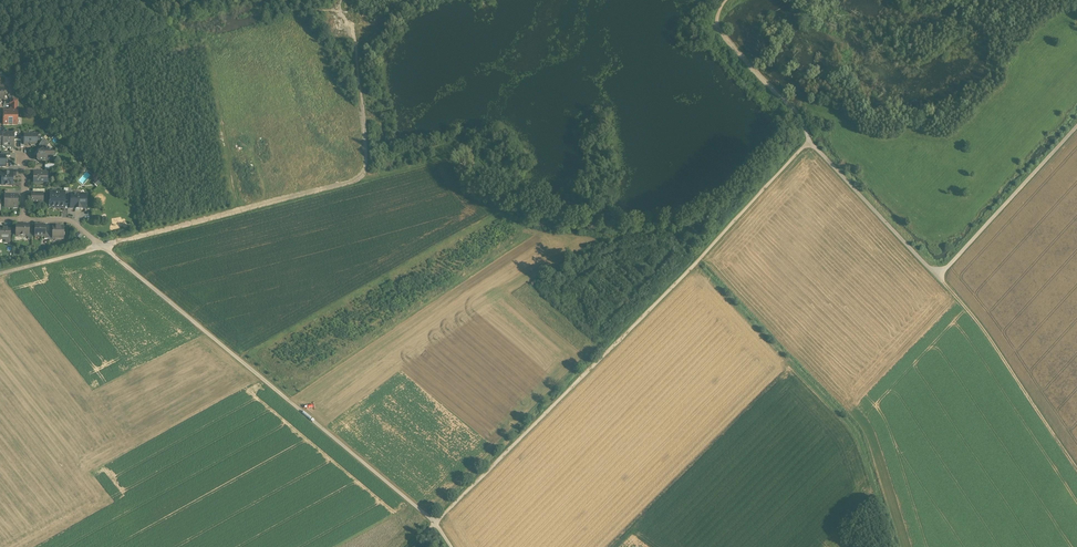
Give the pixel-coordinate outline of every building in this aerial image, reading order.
[(11,111),(4,111),(3,125),(17,125),(17,101),(12,98),(9,104),(12,105),(11,107),(11,111)] [(13,134),(2,134),(2,147),(7,147),(7,148),(13,148),(13,140),(13,134)] [(34,135),(24,135),(24,137),(24,144),(27,144),(30,144),(30,145),(34,145),(37,143),(37,138),(34,135)] [(49,144),(44,138),(39,145),(43,149),(46,147),(49,144)] [(46,147),(43,149),(39,153),(39,156),(37,158),(37,160),(39,161),(51,161),(51,157),(53,155),(46,147)] [(47,172),(34,172),(34,184),(47,184),(47,172)] [(0,174),(0,182),(2,182),(2,186),(12,186),(12,177),(12,174),(7,174),(0,174)] [(64,192),(57,192),(56,194),(50,194),(50,201),(51,201),(51,207),(55,208),(64,208),(64,201),(65,192),(64,192)] [(35,193),(31,193),(31,204),(43,204),(43,193),(35,193)] [(72,195),(71,195),(71,204),(71,208),(85,209),(86,195),(84,195),(83,194),(81,194),(79,195),(72,195)] [(17,195),(5,195),(5,202),(7,202),(7,208),(17,208),(17,195)] [(28,226),(16,226),(16,237),(28,237),(28,231),(28,226)] [(45,226),(35,226),(35,237),(35,236),(40,236),(40,237),(44,237),(45,237),(45,231),(45,226)] [(58,226),(53,226),(53,231),(53,238),(59,238),(59,237),(62,237),(62,238),(63,238),(63,237),(64,236),(64,233),(63,232),(63,227),(58,227),(58,226)] [(0,228),(0,240),(6,240),(6,239),(9,239),(9,240),(10,228),(0,228)]
